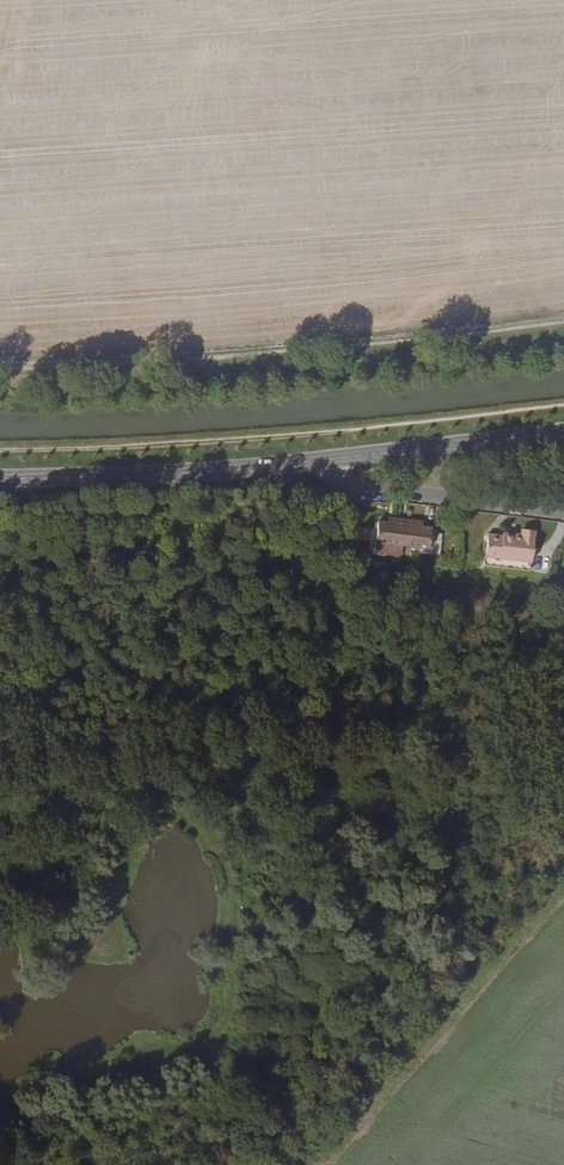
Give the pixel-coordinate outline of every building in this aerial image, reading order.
[(420,515),(395,510),(395,513),(377,510),(372,530),(423,542),(428,521),(419,519),(420,515)] [(347,538),(360,539),(361,529),(347,529),(347,538)] [(530,538),(516,536),(516,539),(498,535),(498,538),(483,535),(479,556),(493,559),(491,568),(522,575),(530,538)]
